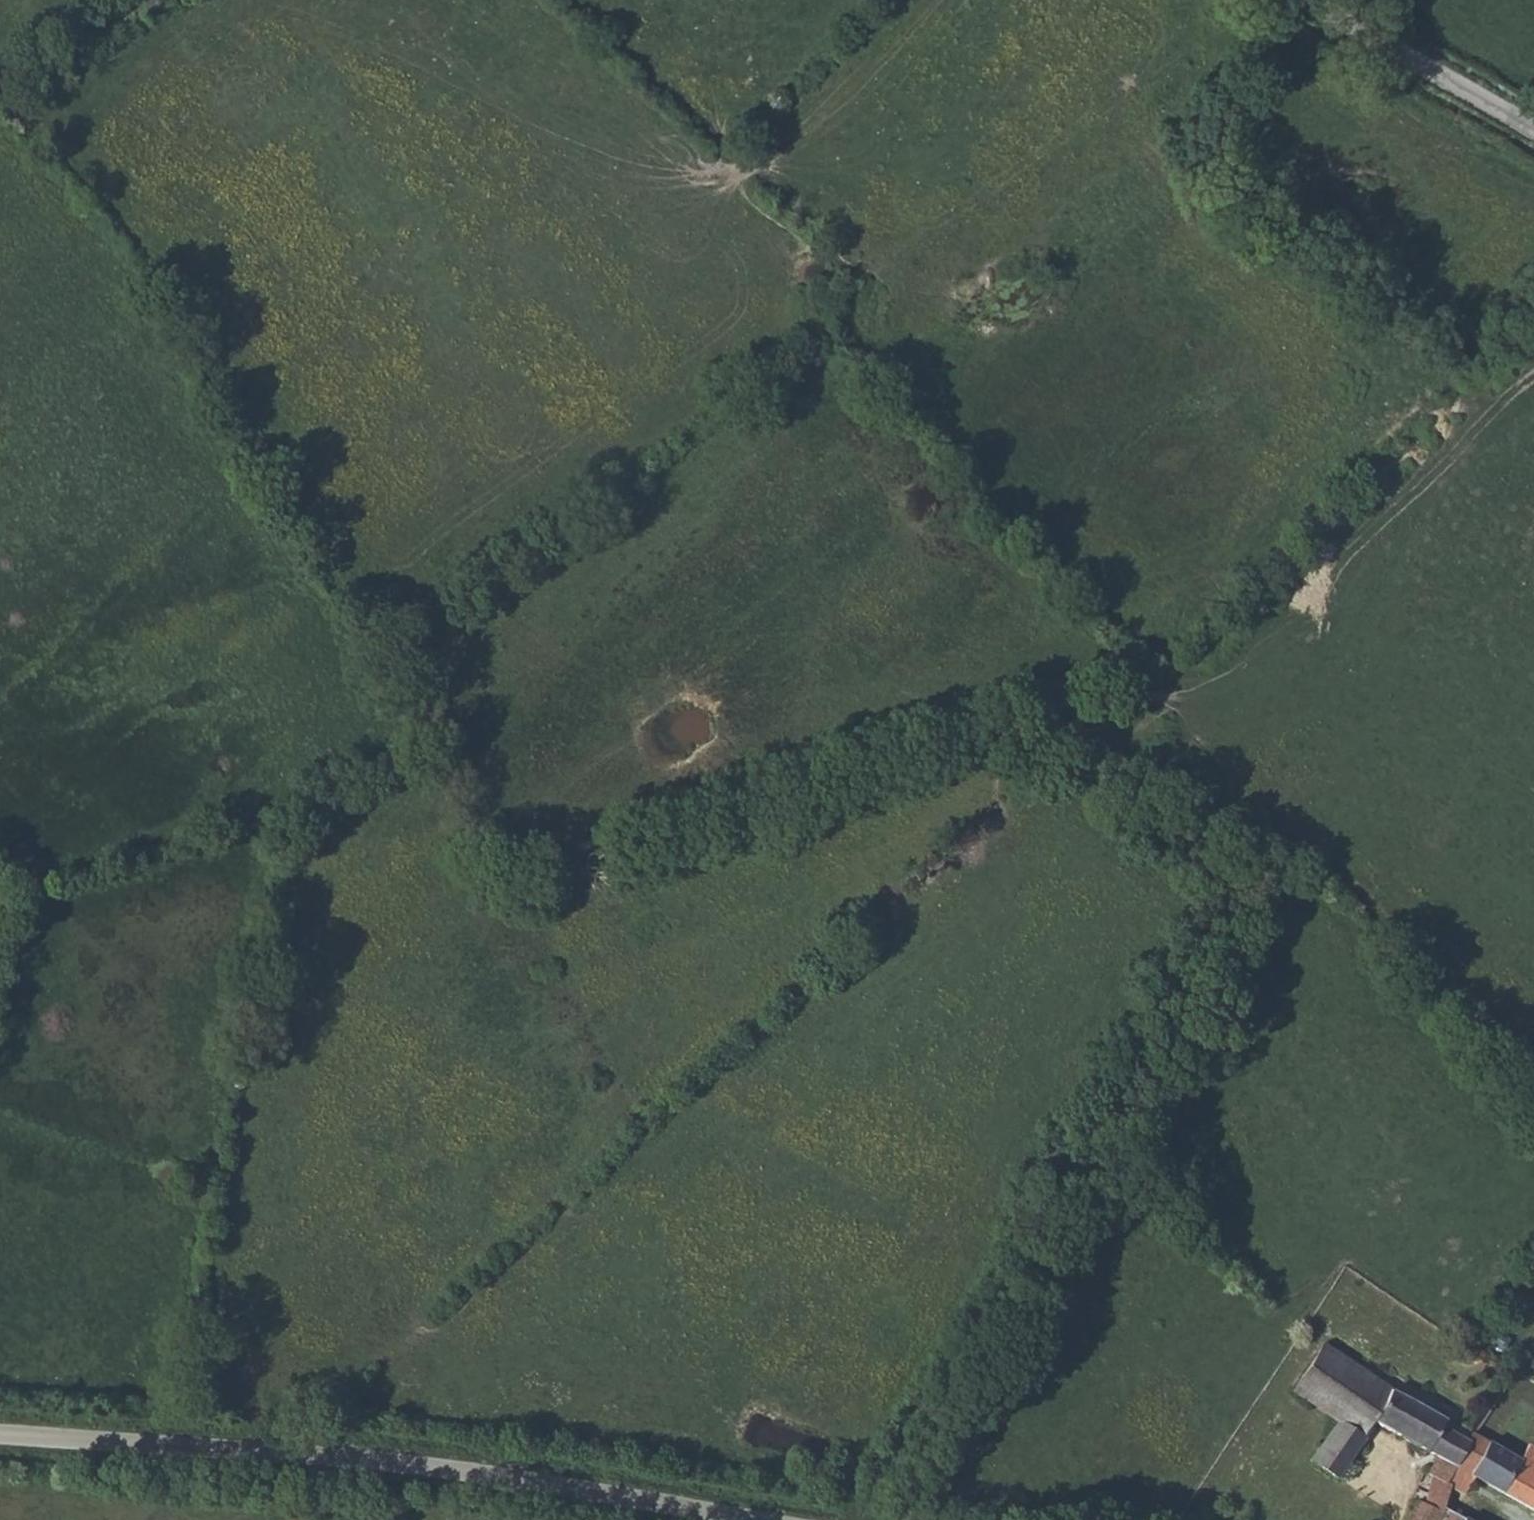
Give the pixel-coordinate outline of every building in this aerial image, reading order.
[(1319,1349),(1291,1391),(1335,1420),(1308,1460),(1336,1478),(1365,1438),(1362,1435),(1372,1420),(1433,1458),(1425,1471),(1430,1476),(1423,1501),(1417,1500),(1406,1519),(1437,1519),(1444,1507),(1447,1501),(1448,1487),(1443,1483),(1454,1465),(1474,1432),(1471,1431),(1465,1427),(1456,1426),(1452,1431),(1440,1425),(1443,1418),(1393,1389),(1323,1343),(1319,1349)] [(1474,1432),(1454,1465),(1443,1483),(1461,1493),(1471,1475),(1533,1509),(1533,1446),(1525,1441),(1515,1458),(1474,1432)] [(1444,1507),(1437,1519),(1467,1519),(1463,1518),(1444,1507)]
